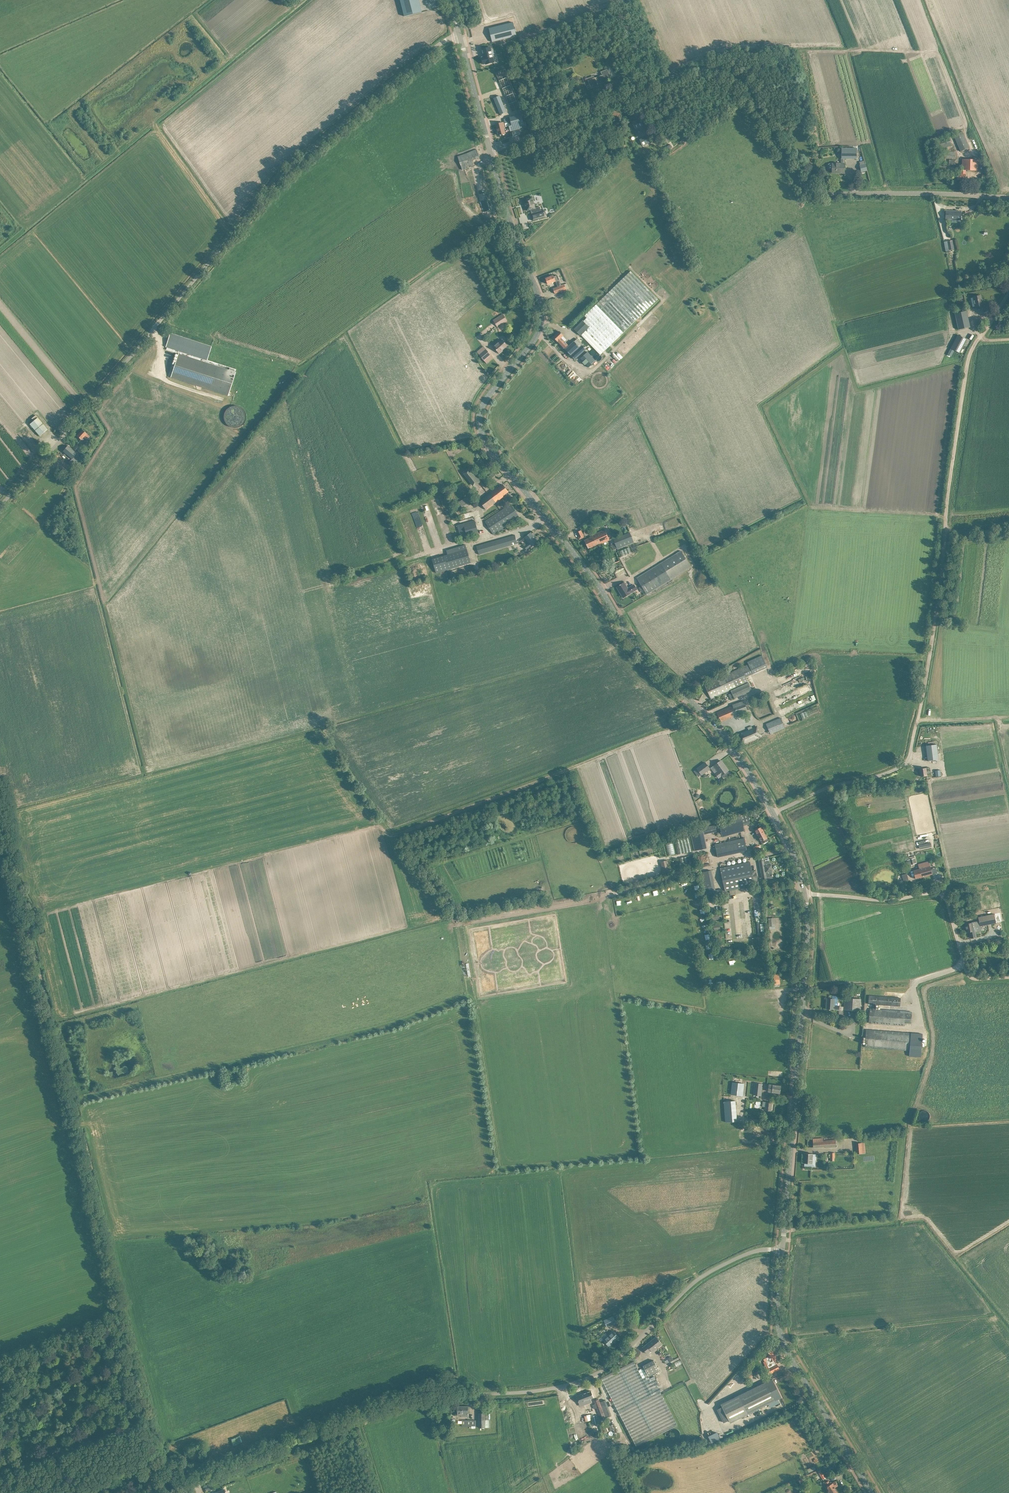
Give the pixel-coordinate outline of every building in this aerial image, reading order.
[(422,12),(419,0),(400,0),(405,16),(422,12)] [(517,36),(513,22),(489,28),(492,42),(517,36)] [(486,64),(494,62),(491,47),(482,49),(484,57),(482,57),(483,64),(486,64)] [(612,79),(610,75),(608,69),(601,72),(602,75),(595,78),(588,80),(588,79),(584,80),(588,89),(591,88),(598,86),(598,85),(598,84),(598,83),(602,82),(603,83),(612,79)] [(508,123),(510,131),(527,126),(526,122),(524,122),(523,119),(526,118),(523,108),(519,109),(518,105),(520,104),(506,70),(496,74),(512,112),(516,110),(517,115),(504,119),(505,123),(508,123)] [(500,114),(506,112),(500,96),(494,98),(500,114)] [(633,122),(635,129),(638,128),(640,131),(644,129),(640,119),(633,122)] [(499,135),(500,135),(500,136),(501,135),(505,134),(503,126),(504,126),(504,122),(496,124),(499,135)] [(961,152),(969,148),(963,132),(954,135),(961,152)] [(640,140),(643,145),(650,142),(647,136),(640,140)] [(939,140),(941,149),(952,146),(950,137),(939,140)] [(857,148),(842,148),(842,158),(842,159),(845,159),(857,159),(857,148)] [(458,156),(463,170),(474,166),(472,160),(480,157),(477,150),(458,156)] [(845,159),(842,159),(842,158),(841,158),(841,164),(832,163),(832,164),(829,164),(829,165),(829,168),(829,169),(832,169),(832,172),(840,172),(839,173),(845,173),(845,164),(845,159)] [(978,171),(978,160),(963,159),(962,170),(961,170),(961,174),(957,174),(957,180),(965,180),(966,170),(978,171)] [(541,211),(540,207),(535,208),(532,197),(524,199),(527,211),(531,210),(532,214),(531,214),(533,221),(543,218),(541,211)] [(961,216),(961,213),(957,213),(957,211),(946,211),(946,220),(961,220),(961,216)] [(946,251),(954,249),(952,240),(944,242),(946,251)] [(581,335),(600,355),(658,299),(631,271),(585,315),(587,318),(583,321),(589,327),(581,335)] [(566,289),(569,288),(567,283),(564,284),(562,285),(558,275),(554,277),(553,275),(546,278),(548,284),(556,281),(558,287),(553,289),(555,294),(561,292),(562,294),(567,292),(566,289)] [(981,295),(973,297),(975,307),(984,305),(983,301),(982,302),(981,295)] [(967,311),(955,314),(958,330),(970,327),(967,311)] [(507,321),(503,314),(493,320),(498,327),(507,321)] [(589,327),(583,321),(574,330),(581,336),(581,335),(589,327)] [(569,346),(561,338),(563,336),(559,331),(554,337),(558,341),(566,349),(569,346)] [(236,372),(235,372),(236,369),(207,360),(212,347),(170,333),(166,347),(167,347),(166,350),(178,354),(171,377),(228,396),(236,372)] [(967,339),(958,335),(951,348),(960,353),(967,339)] [(582,350),(574,341),(569,346),(566,349),(565,349),(575,360),(590,346),(582,337),(578,340),(585,348),(582,350)] [(494,347),(499,353),(507,346),(502,340),(494,347)] [(477,352),(487,363),(493,358),(484,346),(477,352)] [(598,363),(588,352),(581,358),(589,367),(591,370),(598,363)] [(576,371),(569,364),(565,367),(572,374),(576,371)] [(582,374),(577,378),(580,382),(585,378),(582,374)] [(36,415),(32,419),(34,421),(30,424),(40,436),(47,429),(36,415)] [(77,436),(81,440),(84,437),(87,439),(90,436),(82,429),(77,436)] [(67,446),(60,455),(74,468),(82,459),(67,446)] [(480,482),(470,468),(463,474),(473,486),(480,482)] [(493,472),(483,481),(485,484),(496,475),(493,472)] [(479,500),(486,509),(503,496),(508,492),(503,484),(497,488),(497,487),(479,500)] [(459,501),(463,508),(474,502),(470,495),(459,501)] [(485,521),(493,534),(520,517),(511,504),(485,521)] [(630,518),(632,523),(641,520),(639,515),(630,518)] [(457,525),(461,540),(479,535),(475,520),(457,525)] [(431,538),(425,525),(420,527),(426,540),(431,538)] [(440,528),(433,529),(434,535),(439,534),(439,537),(436,537),(437,539),(442,538),(440,528)] [(588,548),(600,543),(601,544),(610,540),(605,529),(592,535),(593,536),(584,540),(588,548)] [(579,539),(585,537),(582,530),(576,533),(579,539)] [(617,549),(634,542),(630,532),(613,539),(615,542),(611,544),(613,550),(617,548),(617,549)] [(527,535),(525,537),(529,543),(524,546),(526,549),(538,542),(531,533),(528,535),(528,534),(527,535)] [(515,535),(477,546),(479,555),(517,544),(515,535)] [(671,539),(662,545),(667,554),(683,545),(678,537),(672,540),(671,539)] [(432,559),(437,573),(471,563),(466,544),(446,550),(448,554),(432,559)] [(650,550),(653,557),(660,553),(657,546),(650,550)] [(647,594),(691,567),(681,551),(637,578),(647,594)] [(623,598),(633,591),(637,589),(634,584),(628,588),(624,582),(617,587),(618,587),(620,591),(620,592),(623,598)] [(704,684),(711,699),(731,690),(734,698),(752,690),(746,677),(768,667),(762,655),(748,662),(749,664),(704,684)] [(800,676),(787,682),(789,685),(802,679),(800,676)] [(721,721),(738,715),(738,714),(748,710),(744,701),(732,705),(733,706),(716,713),(721,721)] [(770,734),(785,728),(781,718),(766,724),(770,734)] [(761,736),(760,733),(759,733),(757,730),(758,729),(757,727),(753,729),(752,726),(747,728),(748,730),(741,734),(742,737),(739,738),(741,744),(761,736)] [(928,760),(938,759),(936,744),(926,745),(928,760)] [(728,771),(724,765),(724,766),(723,764),(724,764),(721,760),(718,762),(717,763),(714,765),(718,771),(715,773),(718,778),(722,775),(723,777),(729,773),(728,771)] [(697,768),(702,775),(710,769),(705,762),(697,768)] [(928,769),(926,769),(926,768),(919,769),(920,776),(927,775),(927,777),(931,777),(930,767),(927,768),(928,769)] [(720,828),(723,837),(745,830),(744,825),(750,823),(747,813),(733,818),(735,824),(720,828)] [(717,832),(715,825),(702,828),(704,835),(717,832)] [(755,830),(762,844),(769,841),(761,827),(755,830)] [(704,835),(702,828),(692,830),(696,850),(707,848),(704,835)] [(742,839),(736,840),(738,850),(747,848),(744,838),(742,839)] [(738,850),(736,840),(715,845),(718,857),(747,851),(747,848),(738,850)] [(771,870),(770,865),(771,865),(770,862),(769,863),(768,857),(761,858),(762,860),(759,861),(762,878),(767,877),(767,878),(766,879),(773,878),(773,876),(773,875),(772,875),(772,870),(771,870)] [(909,866),(917,864),(915,858),(907,860),(909,866)] [(937,873),(936,868),(931,869),(929,861),(918,864),(919,869),(913,870),(915,879),(932,874),(937,873)] [(750,862),(720,868),(725,891),(755,885),(754,881),(754,879),(754,877),(756,877),(755,874),(753,875),(752,871),(750,862)] [(700,873),(705,894),(716,891),(711,870),(700,873)] [(978,917),(980,926),(996,923),(994,914),(978,917)] [(977,926),(976,922),(965,924),(967,932),(969,932),(970,938),(976,937),(975,930),(973,930),(973,927),(977,926)] [(839,1006),(834,1005),(834,1003),(837,1004),(838,999),(837,998),(837,997),(836,997),(836,996),(835,996),(832,996),(832,999),(827,998),(827,999),(827,1005),(826,1005),(826,1009),(839,1009),(839,1006)] [(900,1006),(901,998),(869,996),(869,1004),(900,1006)] [(860,1011),(861,999),(845,998),(844,1010),(860,1011)] [(869,1023),(905,1026),(905,1022),(911,1023),(912,1012),(870,1009),(869,1023)] [(921,1057),(923,1034),(866,1030),(865,1047),(909,1050),(909,1056),(921,1057)] [(743,1095),(744,1084),(732,1082),(731,1094),(743,1095)] [(750,1118),(759,1119),(763,1084),(749,1082),(746,1106),(744,1106),(743,1115),(750,1116),(750,1118)] [(780,1093),(781,1086),(769,1084),(769,1088),(768,1091),(772,1092),(780,1093)] [(735,1100),(725,1101),(726,1122),(737,1121),(735,1100)] [(826,1146),(826,1148),(830,1147),(830,1146),(833,1146),(833,1147),(836,1147),(835,1139),(823,1141),(823,1138),(813,1139),(813,1147),(826,1146)] [(816,1160),(816,1154),(813,1154),(804,1153),(803,1163),(805,1163),(805,1164),(804,1164),(804,1166),(807,1166),(812,1166),(812,1163),(812,1160),(816,1160)] [(604,1320),(607,1327),(617,1322),(616,1320),(623,1317),(621,1312),(604,1320)] [(619,1337),(613,1331),(603,1340),(609,1346),(619,1337)] [(652,1352),(662,1344),(656,1336),(642,1347),(647,1354),(651,1350),(652,1352)] [(766,1369),(769,1374),(779,1369),(777,1364),(776,1364),(774,1360),(777,1358),(775,1355),(774,1356),(772,1351),(766,1353),(766,1354),(762,1356),(765,1361),(767,1360),(769,1364),(767,1364),(769,1368),(766,1369)] [(601,1378),(636,1446),(678,1425),(660,1391),(662,1390),(654,1376),(650,1378),(649,1377),(660,1371),(654,1360),(643,1366),(644,1367),(638,1370),(634,1361),(601,1378)] [(729,1420),(730,1422),(781,1397),(772,1379),(721,1404),(723,1407),(717,1409),(724,1422),(729,1420)] [(584,1393),(576,1396),(579,1403),(585,1401),(586,1404),(592,1402),(590,1398),(594,1397),(591,1391),(584,1393)] [(611,1415),(606,1400),(600,1402),(599,1399),(594,1401),(601,1419),(611,1415)] [(457,1406),(457,1413),(457,1415),(462,1415),(462,1417),(468,1417),(468,1406),(457,1406)] [(478,1413),(479,1428),(490,1427),(490,1419),(485,1419),(485,1413),(478,1413)] [(472,1426),(472,1428),(475,1428),(475,1426),(476,1426),(476,1420),(462,1420),(462,1421),(458,1421),(458,1423),(462,1423),(462,1425),(465,1425),(465,1427),(472,1426)] [(610,1427),(608,1421),(602,1423),(603,1426),(600,1427),(603,1433),(611,1430),(610,1427)] [(717,1432),(708,1436),(712,1443),(720,1439),(717,1432)] [(187,1449),(191,1460),(205,1455),(201,1445),(197,1447),(197,1445),(187,1449)] [(821,1469),(818,1471),(823,1479),(826,1477),(821,1469)] [(152,1470),(145,1472),(147,1479),(143,1480),(145,1487),(150,1485),(150,1484),(151,1485),(152,1484),(152,1483),(153,1483),(152,1480),(155,1479),(152,1470)] [(834,1487),(838,1485),(835,1481),(830,1484),(828,1481),(825,1482),(829,1490),(828,1490),(830,1492),(837,1492),(834,1487)]
